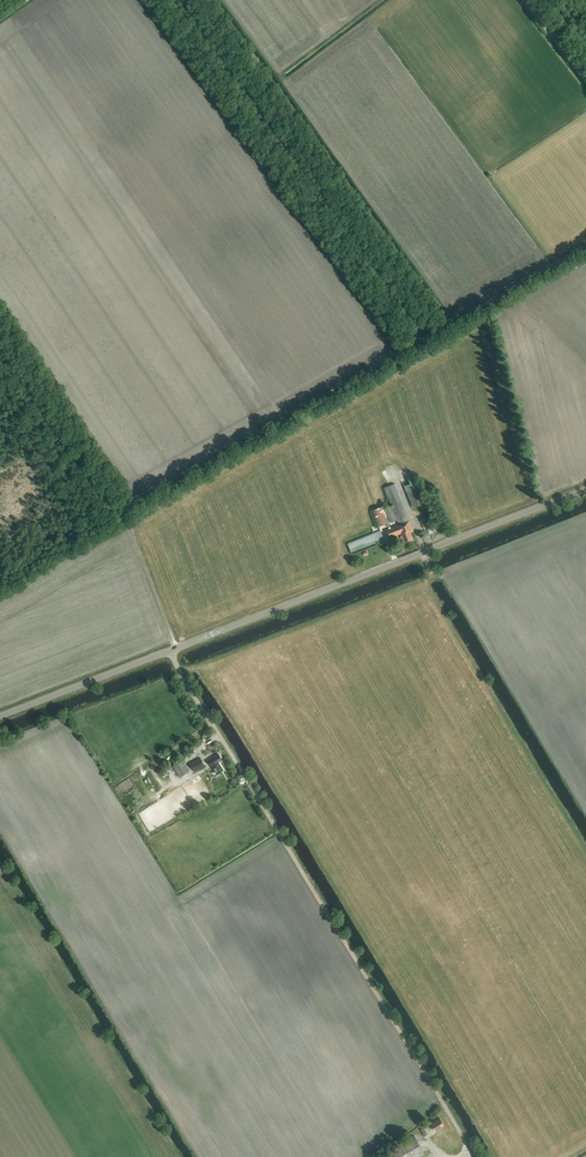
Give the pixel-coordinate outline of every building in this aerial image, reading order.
[(375,504),(387,499),(378,476),(366,480),(375,504)] [(410,484),(404,486),(412,507),(425,502),(415,476),(408,479),(410,484)] [(413,531),(409,520),(394,484),(384,488),(391,506),(384,509),(389,523),(397,520),(398,525),(386,530),(390,538),(400,534),(404,542),(412,539),(409,533),(413,531)] [(382,507),(371,510),(378,528),(388,524),(382,507)] [(424,528),(429,527),(426,518),(420,520),(424,528)] [(351,553),(384,540),(380,531),(348,544),(351,553)] [(217,763),(222,760),(218,754),(212,758),(211,757),(207,760),(212,767),(218,764),(217,763)] [(195,773),(206,767),(200,757),(190,763),(195,773)] [(189,771),(182,760),(173,766),(180,777),(189,771)] [(435,1131),(444,1125),(440,1118),(431,1124),(428,1126),(430,1129),(433,1127),(435,1131)]
